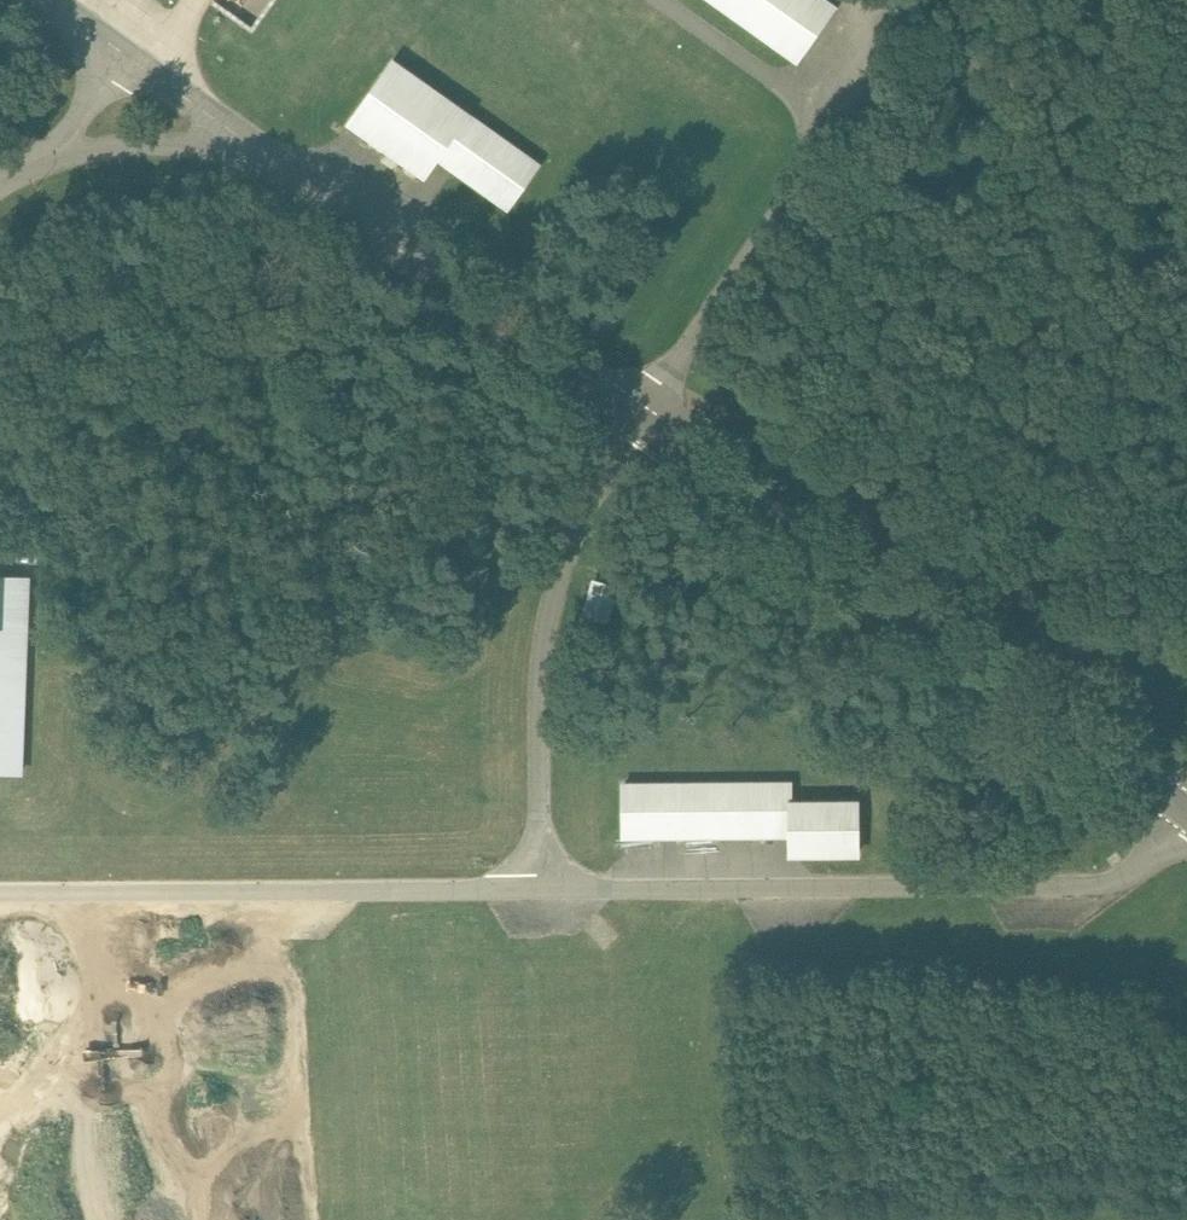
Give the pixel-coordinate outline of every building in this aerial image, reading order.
[(837,1),(835,0),(719,0),(799,55),(837,1)] [(472,114),(403,65),(360,124),(430,174),(445,152),(472,114)] [(539,162),(472,114),(445,152),(512,199),(539,162)] [(613,615),(614,577),(590,576),(589,614),(613,615)] [(29,769),(34,580),(0,580),(0,769),(29,769)] [(796,798),(796,781),(626,783),(627,829),(796,827),(796,798)] [(863,849),(862,797),(796,798),(796,827),(797,850),(863,849)]
